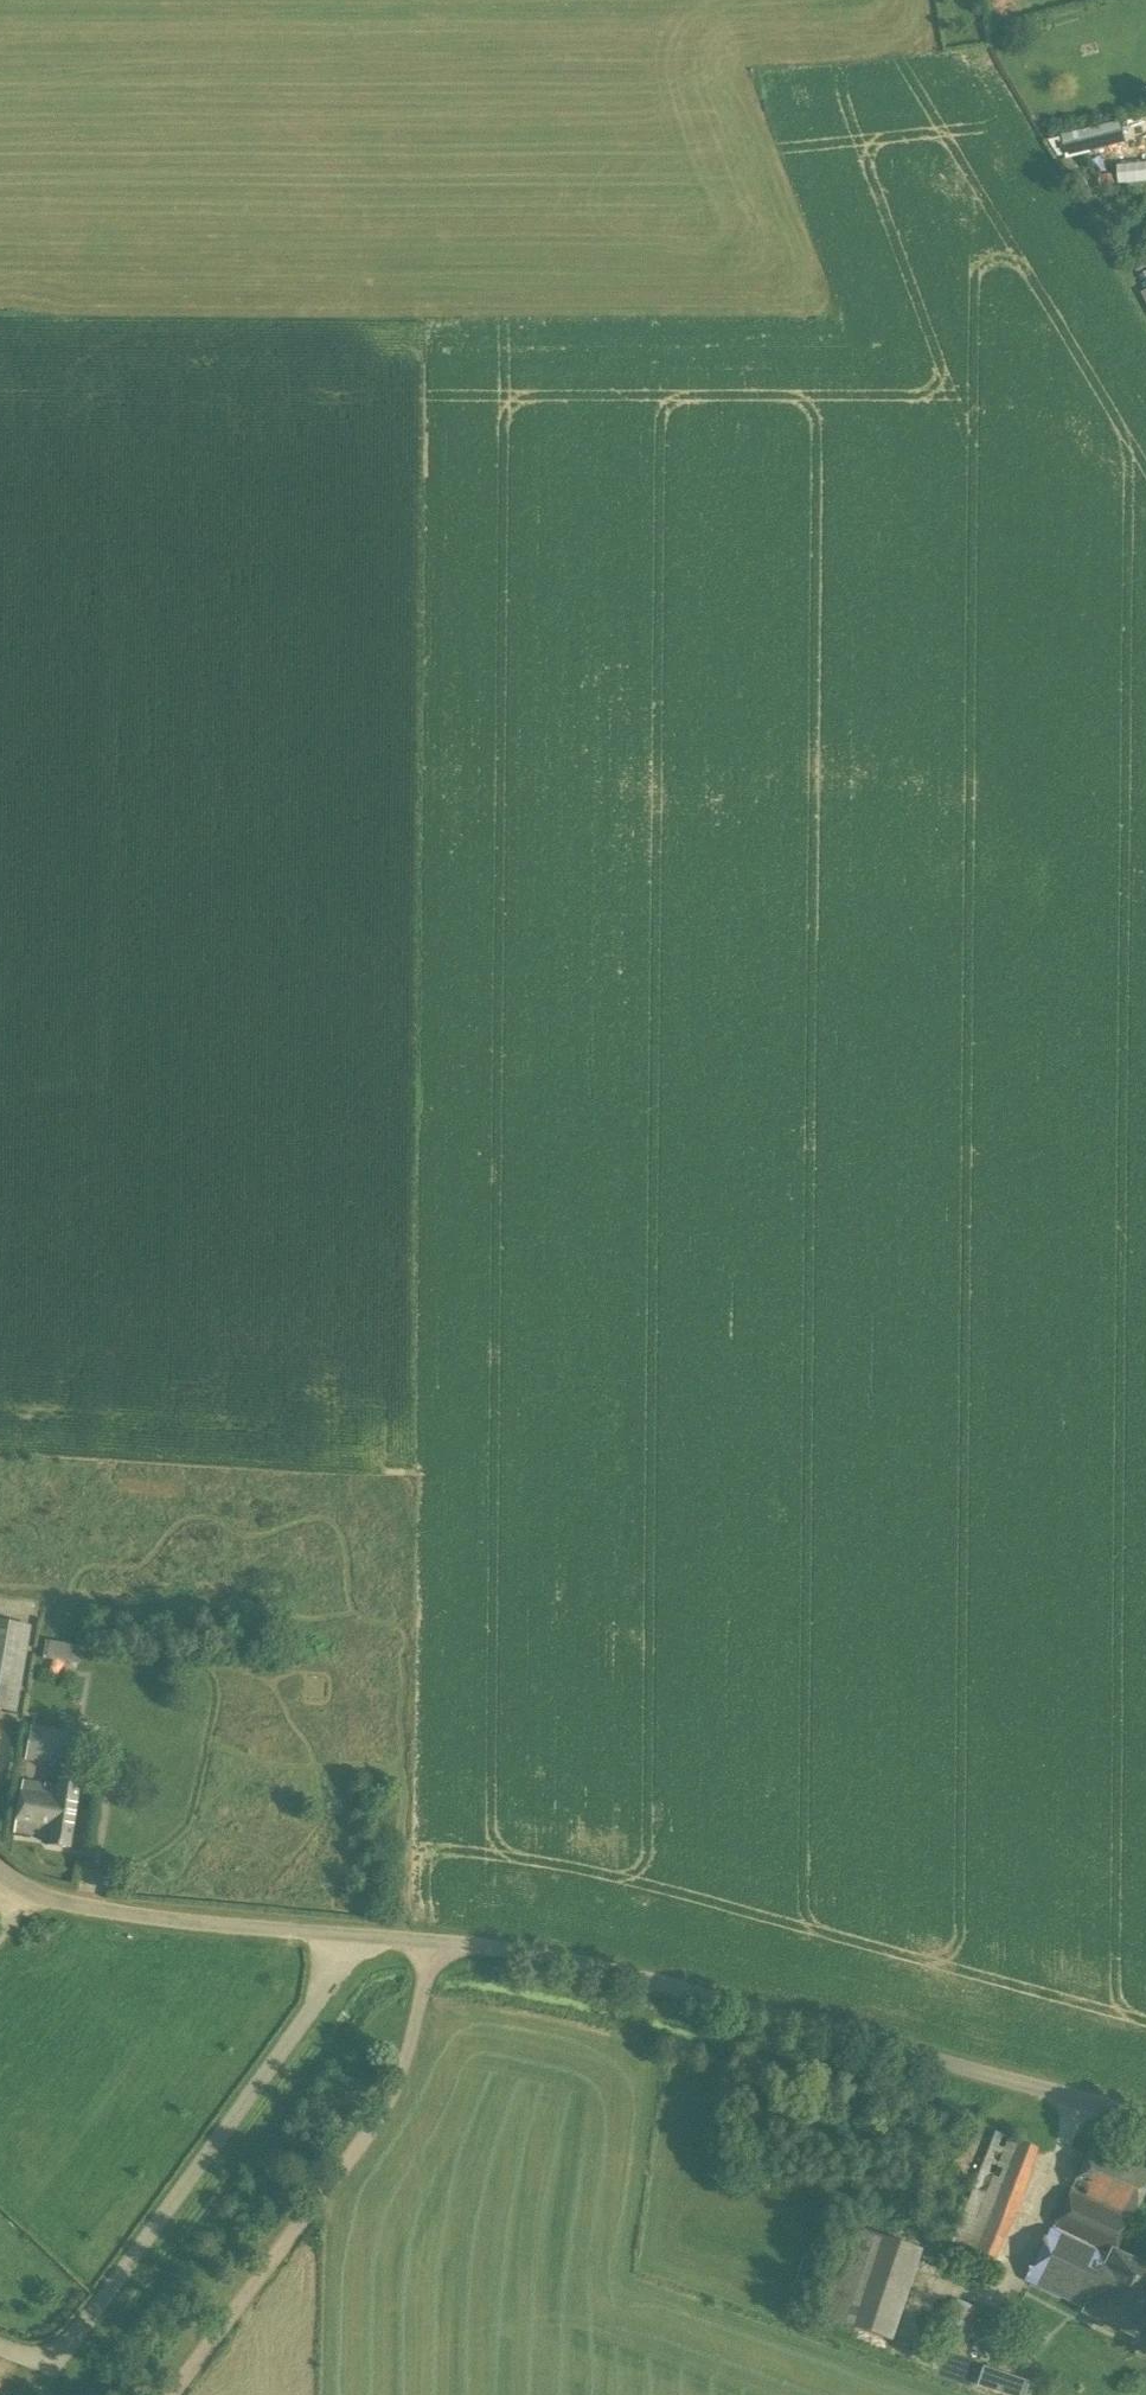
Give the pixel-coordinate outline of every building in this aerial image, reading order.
[(1120,123),(1062,136),(1067,157),(1125,143),(1120,123)] [(1117,185),(1116,174),(1101,176),(1102,187),(1117,185)] [(32,1627),(0,1621),(0,1711),(16,1714),(32,1627)] [(70,1766),(75,1731),(30,1725),(26,1760),(70,1766)] [(71,1849),(81,1782),(59,1779),(58,1786),(24,1781),(17,1831),(50,1836),(49,1846),(71,1849)] [(994,2259),(1037,2148),(994,2132),(951,2242),(994,2259)] [(1117,2255),(1145,2192),(1145,2171),(1091,2145),(1027,2281),(1088,2309),(1117,2255)] [(892,2342),(922,2251),(845,2226),(815,2317),(892,2342)] [(1088,2309),(1087,2312),(1138,2336),(1145,2320),(1145,2269),(1117,2255),(1088,2309)] [(965,2355),(972,2338),(969,2337),(980,2310),(957,2300),(938,2343),(965,2355)] [(999,2372),(984,2366),(977,2386),(992,2391),(999,2372)] [(5,2384),(0,2390),(0,2394),(18,2394),(5,2384)]
